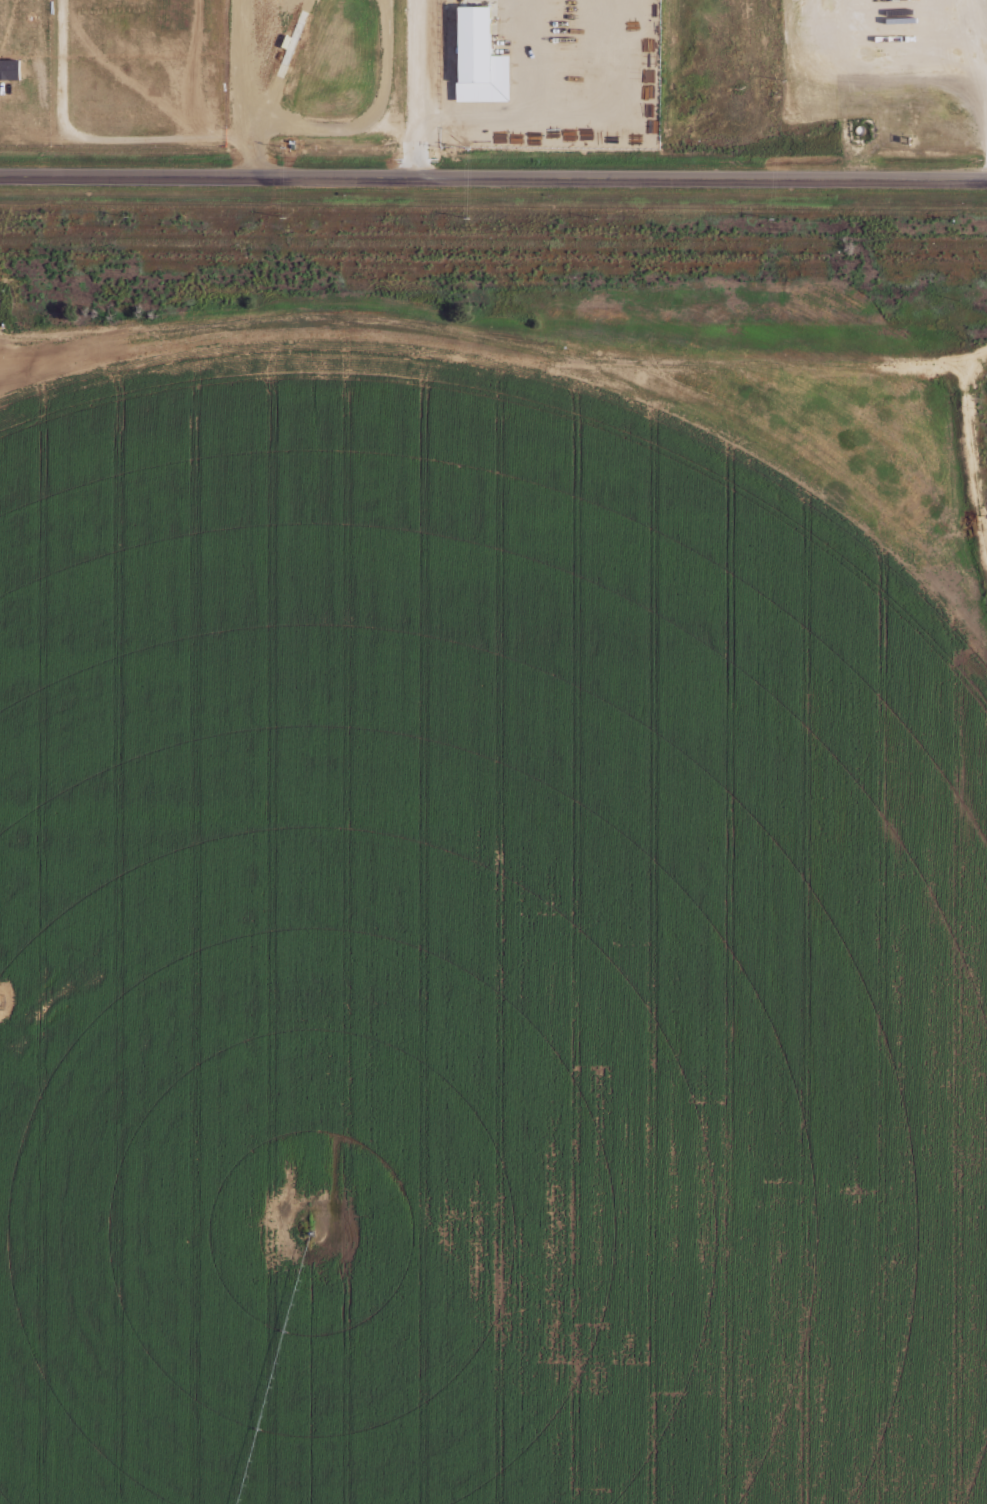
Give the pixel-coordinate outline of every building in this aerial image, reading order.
[(458,101),(510,101),(509,54),(491,55),(490,7),(456,7),(458,101)]
